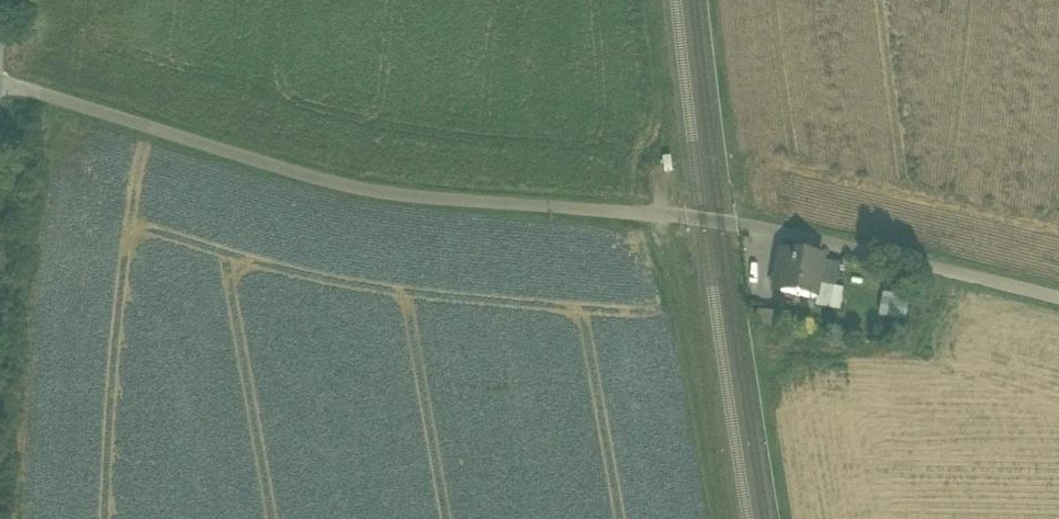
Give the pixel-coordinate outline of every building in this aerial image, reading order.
[(671,160),(663,161),(665,174),(673,173),(671,160)] [(781,296),(815,302),(817,289),(822,265),(822,264),(780,257),(777,275),(784,276),(781,296)] [(817,289),(835,292),(839,268),(822,265),(817,289)]
